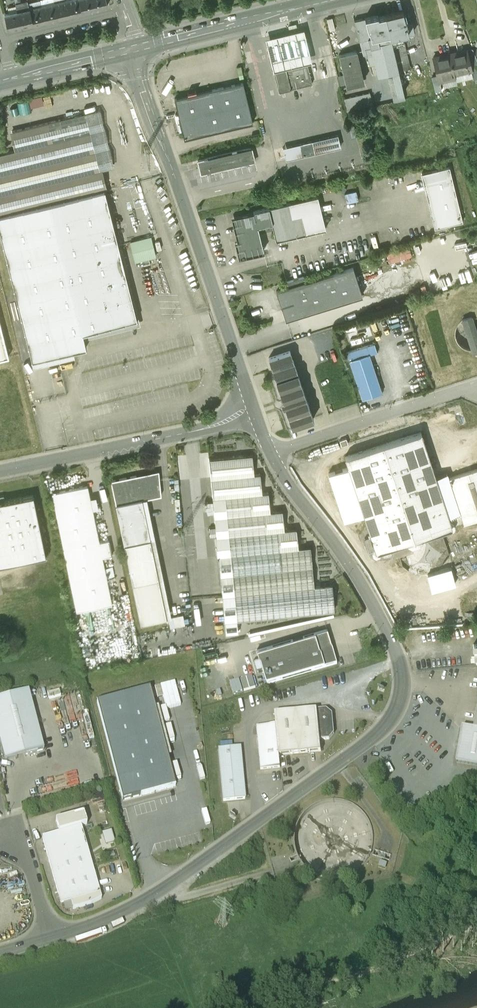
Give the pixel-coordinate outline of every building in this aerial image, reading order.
[(54,2),(58,17),(70,14),(66,0),(61,0),(54,2)] [(70,14),(82,11),(79,0),(66,0),(70,14)] [(82,11),(95,8),(92,0),(79,0),(82,11)] [(95,8),(107,5),(106,0),(92,0),(95,8)] [(54,2),(42,5),(45,20),(58,17),(54,2)] [(42,5),(29,8),(33,23),(45,20),(42,5)] [(29,8),(17,11),(21,26),(33,23),(29,8)] [(401,10),(384,14),(389,32),(390,37),(407,32),(408,34),(415,32),(412,20),(406,22),(405,18),(403,19),(401,10)] [(17,11),(4,14),(8,30),(21,26),(17,11)] [(384,14),(377,16),(377,14),(354,19),(359,40),(368,38),(368,37),(370,36),(370,37),(389,32),(384,14)] [(303,28),(265,38),(273,70),(274,70),(273,69),(285,66),(307,61),(307,62),(311,61),(303,28)] [(377,35),(370,37),(370,36),(368,37),(368,38),(370,46),(379,44),(379,43),(377,35)] [(391,40),(379,43),(379,44),(370,46),(365,48),(367,54),(372,53),(378,75),(392,72),(398,70),(391,40)] [(449,53),(453,71),(461,69),(462,72),(470,70),(472,78),(476,77),(476,58),(472,48),(449,53)] [(356,50),(339,54),(344,73),(338,74),(340,84),(345,83),(346,86),(364,81),(356,50)] [(449,53),(433,57),(437,75),(439,81),(440,81),(455,77),(453,71),(449,53)] [(307,61),(285,66),(291,88),(312,82),(307,62),(307,61)] [(285,66),(273,69),(274,70),(279,91),(291,88),(285,66)] [(398,70),(392,72),(397,96),(404,94),(398,70)] [(437,75),(432,77),(435,90),(441,88),(440,81),(439,81),(437,75)] [(243,81),(174,98),(184,138),(252,121),(243,81)] [(370,93),(344,100),(346,111),(373,105),(370,93)] [(0,155),(0,234),(3,245),(2,245),(2,246),(3,246),(6,259),(6,260),(6,261),(7,260),(10,274),(9,274),(9,275),(10,275),(14,288),(13,288),(13,289),(14,289),(17,302),(17,303),(17,304),(17,303),(21,317),(20,317),(20,318),(21,318),(24,331),(24,332),(28,346),(27,346),(28,347),(28,346),(31,359),(31,360),(32,361),(33,361),(33,360),(45,357),(45,358),(46,357),(58,354),(59,354),(59,353),(72,350),(72,351),(73,351),(73,350),(85,347),(85,348),(86,347),(86,346),(87,346),(86,345),(86,346),(83,333),(83,332),(95,329),(96,330),(97,329),(96,329),(109,326),(110,326),(110,325),(123,322),(123,323),(124,323),(124,322),(132,320),(122,283),(128,282),(126,276),(127,276),(126,275),(123,263),(124,263),(123,262),(119,248),(120,247),(119,246),(115,233),(116,233),(116,232),(115,232),(112,219),(112,218),(108,204),(109,204),(108,203),(105,190),(104,190),(107,189),(86,114),(10,133),(14,151),(0,155)] [(353,122),(347,124),(350,136),(356,134),(353,122)] [(337,132),(311,138),(314,150),(340,144),(337,132)] [(311,138),(300,141),(303,152),(314,150),(311,138)] [(300,141),(283,145),(286,157),(303,153),(303,152),(300,141)] [(252,147),(198,160),(199,165),(201,173),(255,160),(253,153),(252,147)] [(449,167),(421,174),(435,228),(463,221),(449,167)] [(318,197),(234,217),(240,242),(235,243),(239,258),(264,252),(258,227),(272,224),(276,241),(326,229),(318,197)] [(289,288),(276,292),(286,321),(362,296),(353,267),(306,282),(289,288)] [(304,277),(287,282),(289,288),(306,282),(304,277)] [(472,316),(462,319),(473,353),(476,351),(476,333),(472,316)] [(10,356),(0,317),(0,358),(10,356)] [(374,343),(347,352),(362,399),(382,393),(369,354),(377,352),(374,343)] [(290,350),(269,358),(276,379),(297,372),(290,350)] [(297,372),(276,379),(283,400),(281,400),(282,403),(283,406),(285,405),(292,426),(313,419),(297,372)] [(459,404),(447,408),(449,412),(461,408),(459,404)] [(421,432),(345,457),(374,547),(372,551),(373,554),(376,556),(379,555),(381,550),(389,548),(392,558),(413,551),(412,547),(420,544),(423,537),(447,529),(451,531),(454,530),(455,527),(454,524),(450,522),(421,432)] [(260,474),(254,474),(252,455),(209,459),(215,527),(209,528),(210,537),(215,536),(217,556),(217,557),(219,557),(225,623),(336,612),(334,585),(314,587),(310,547),(298,548),(296,529),(284,530),(282,510),(270,512),(268,492),(262,493),(260,474)] [(449,478),(463,524),(476,519),(476,469),(449,478)] [(137,475),(111,481),(116,505),(142,499),(142,500),(161,496),(159,471),(151,472),(137,475)] [(87,486),(52,493),(77,611),(112,604),(102,557),(112,555),(109,540),(99,542),(87,486)] [(0,502),(0,565),(46,555),(33,495),(0,502)] [(142,499),(116,505),(140,624),(167,618),(142,500),(142,499)] [(450,570),(439,574),(444,589),(455,585),(450,570)] [(183,615),(168,618),(170,628),(185,625),(183,615)] [(328,629),(316,632),(326,667),(338,663),(328,629)] [(316,632),(257,649),(267,684),(326,667),(316,632)] [(251,688),(250,682),(254,681),(253,675),(231,681),(234,693),(251,688)] [(153,689),(163,686),(161,678),(151,681),(153,689)] [(150,688),(97,702),(123,800),(176,786),(150,688)] [(0,700),(0,743),(5,761),(44,751),(28,692),(0,700)] [(327,710),(317,711),(320,741),(330,740),(334,734),(332,715),(327,710)] [(317,711),(275,715),(276,727),(279,756),(321,752),(320,741),(317,711)] [(276,727),(257,729),(261,770),(280,769),(279,756),(276,727)] [(474,729),(462,727),(456,762),(476,766),(476,730),(474,729)] [(240,748),(218,750),(223,801),(245,799),(240,748)] [(84,813),(56,821),(59,832),(42,837),(61,905),(71,902),(73,909),(92,904),(102,899),(81,826),(87,824),(84,813)]
